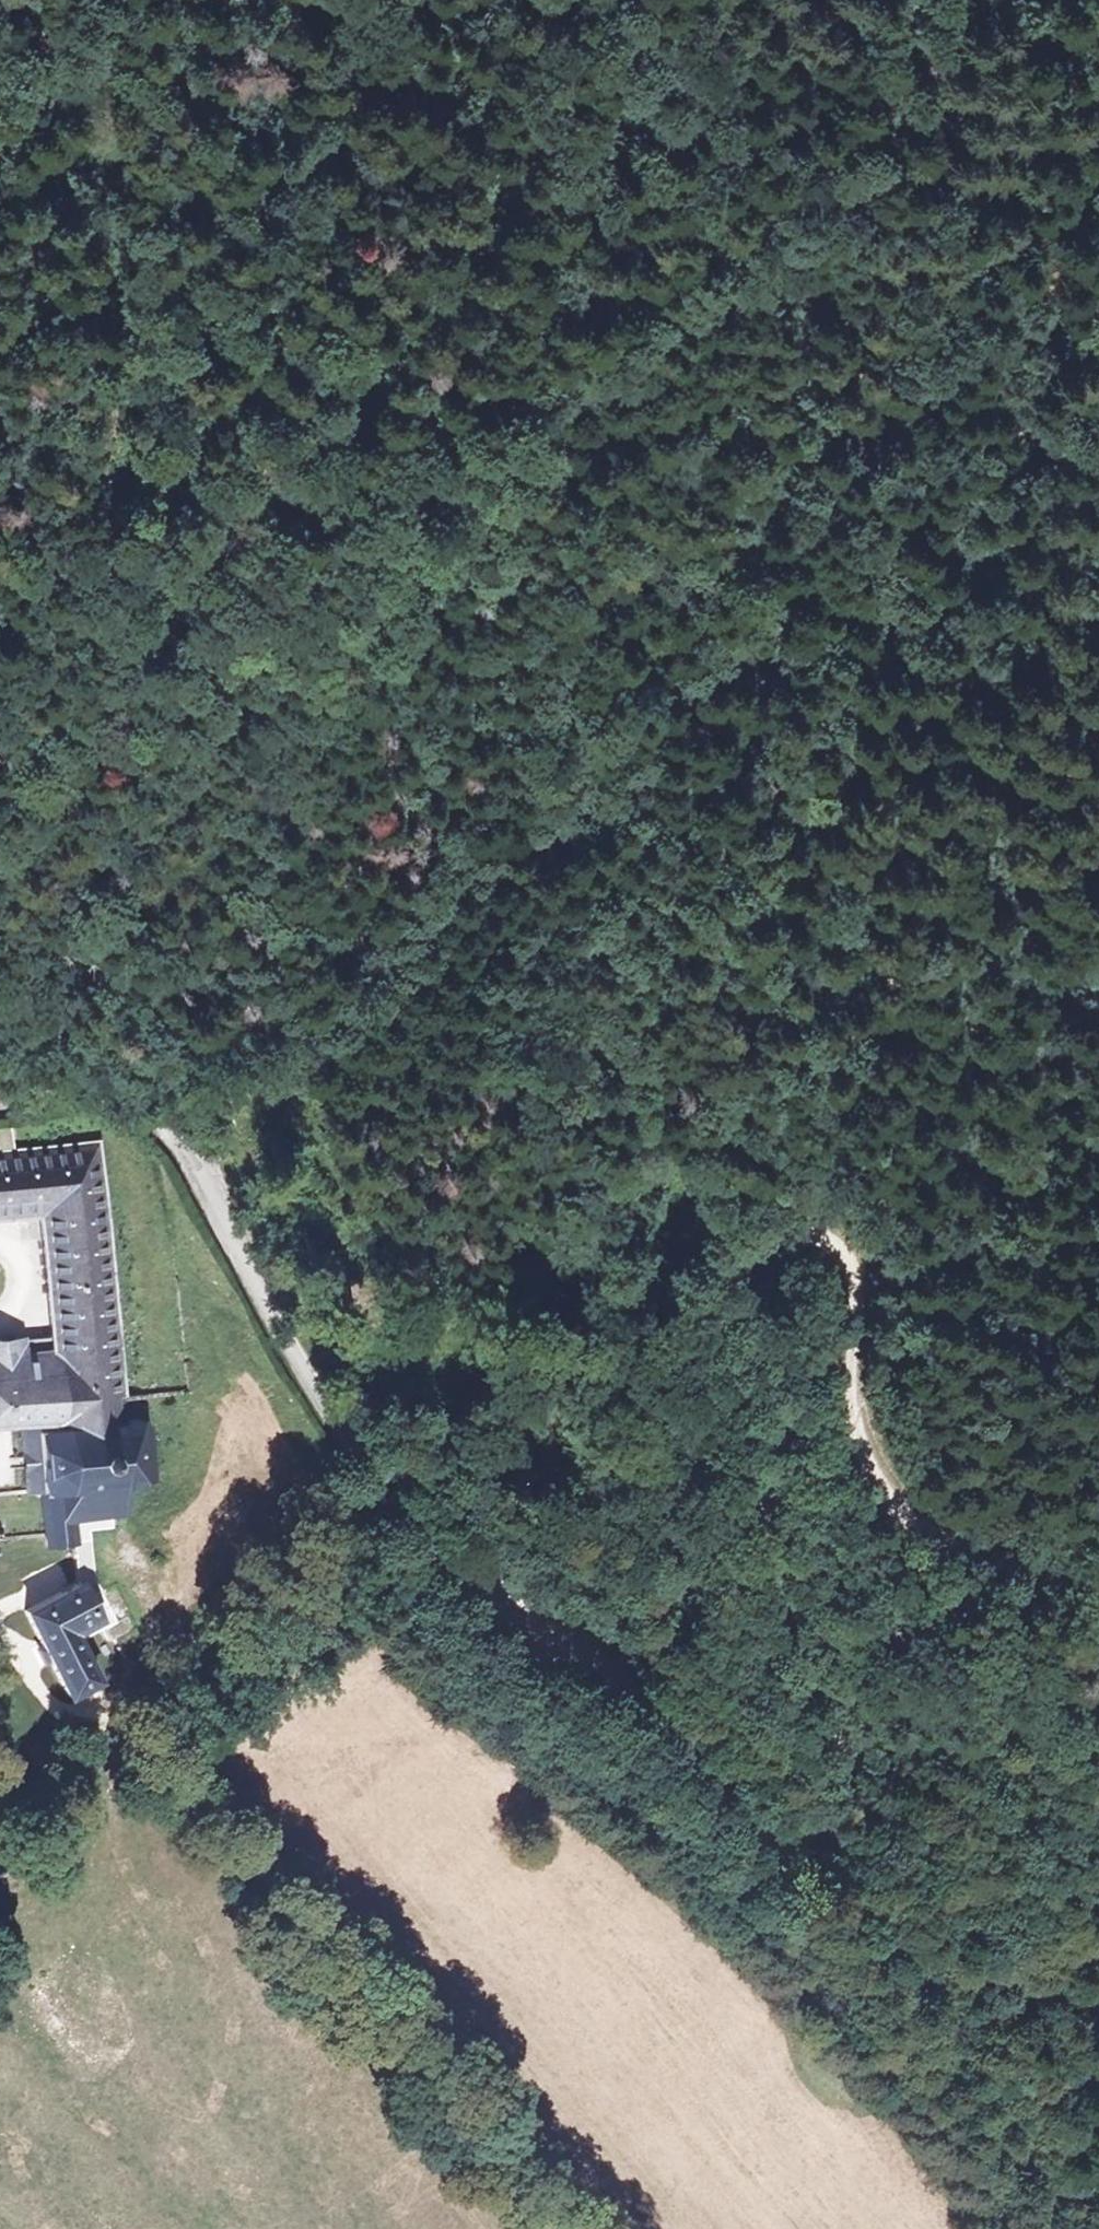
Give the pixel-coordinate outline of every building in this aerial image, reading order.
[(121,1428),(119,1399),(127,1398),(105,1146),(26,1152),(25,1129),(0,1130),(0,1214),(41,1211),(54,1352),(23,1355),(21,1338),(0,1339),(0,1422),(15,1421),(16,1435),(35,1433),(121,1428)] [(121,1428),(35,1433),(36,1460),(38,1489),(41,1536),(42,1546),(75,1544),(74,1520),(123,1517),(122,1479),(152,1477),(148,1429),(142,1429),(141,1421),(130,1422),(131,1427),(121,1428)] [(21,1490),(38,1489),(36,1460),(35,1433),(16,1435),(18,1460),(21,1490)] [(92,1635),(67,1585),(14,1613),(59,1697),(91,1680),(71,1646),(92,1635)]
